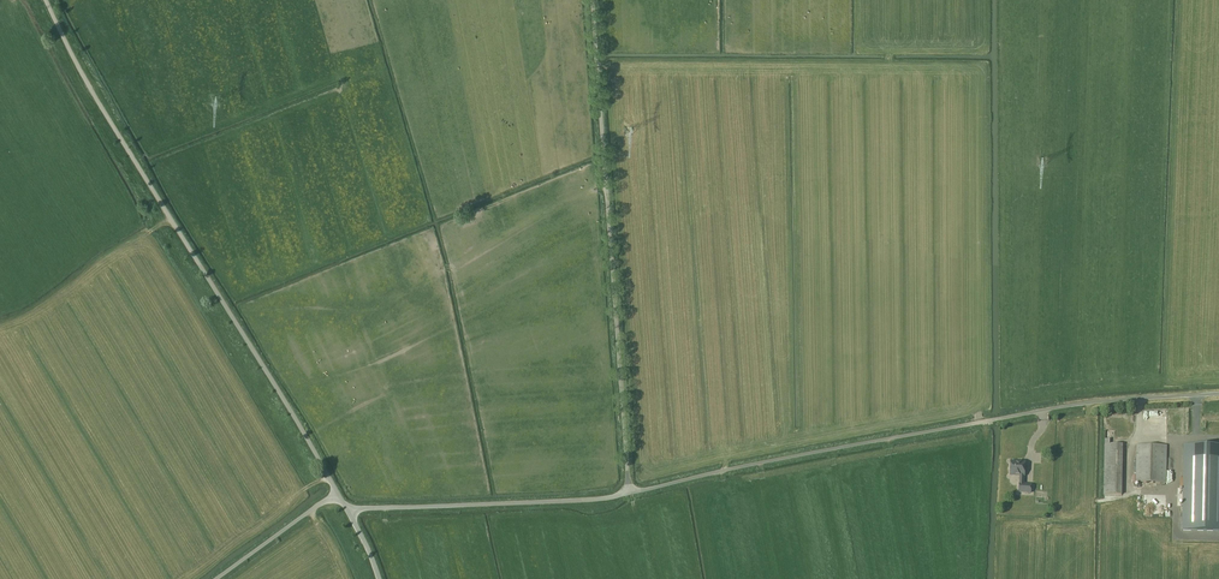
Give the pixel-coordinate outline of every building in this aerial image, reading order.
[(1154,413),(1145,413),(1144,429),(1153,429),(1154,413)] [(1123,445),(1105,444),(1104,494),(1122,495),(1123,445)] [(1167,445),(1137,445),(1136,483),(1166,483),(1167,445)] [(1183,530),(1218,531),(1218,446),(1185,446),(1183,530)] [(1026,462),(1020,461),(1020,462),(1011,462),(1011,474),(1021,474),(1020,492),(1031,492),(1032,484),(1024,484),(1025,476),(1026,462)]
